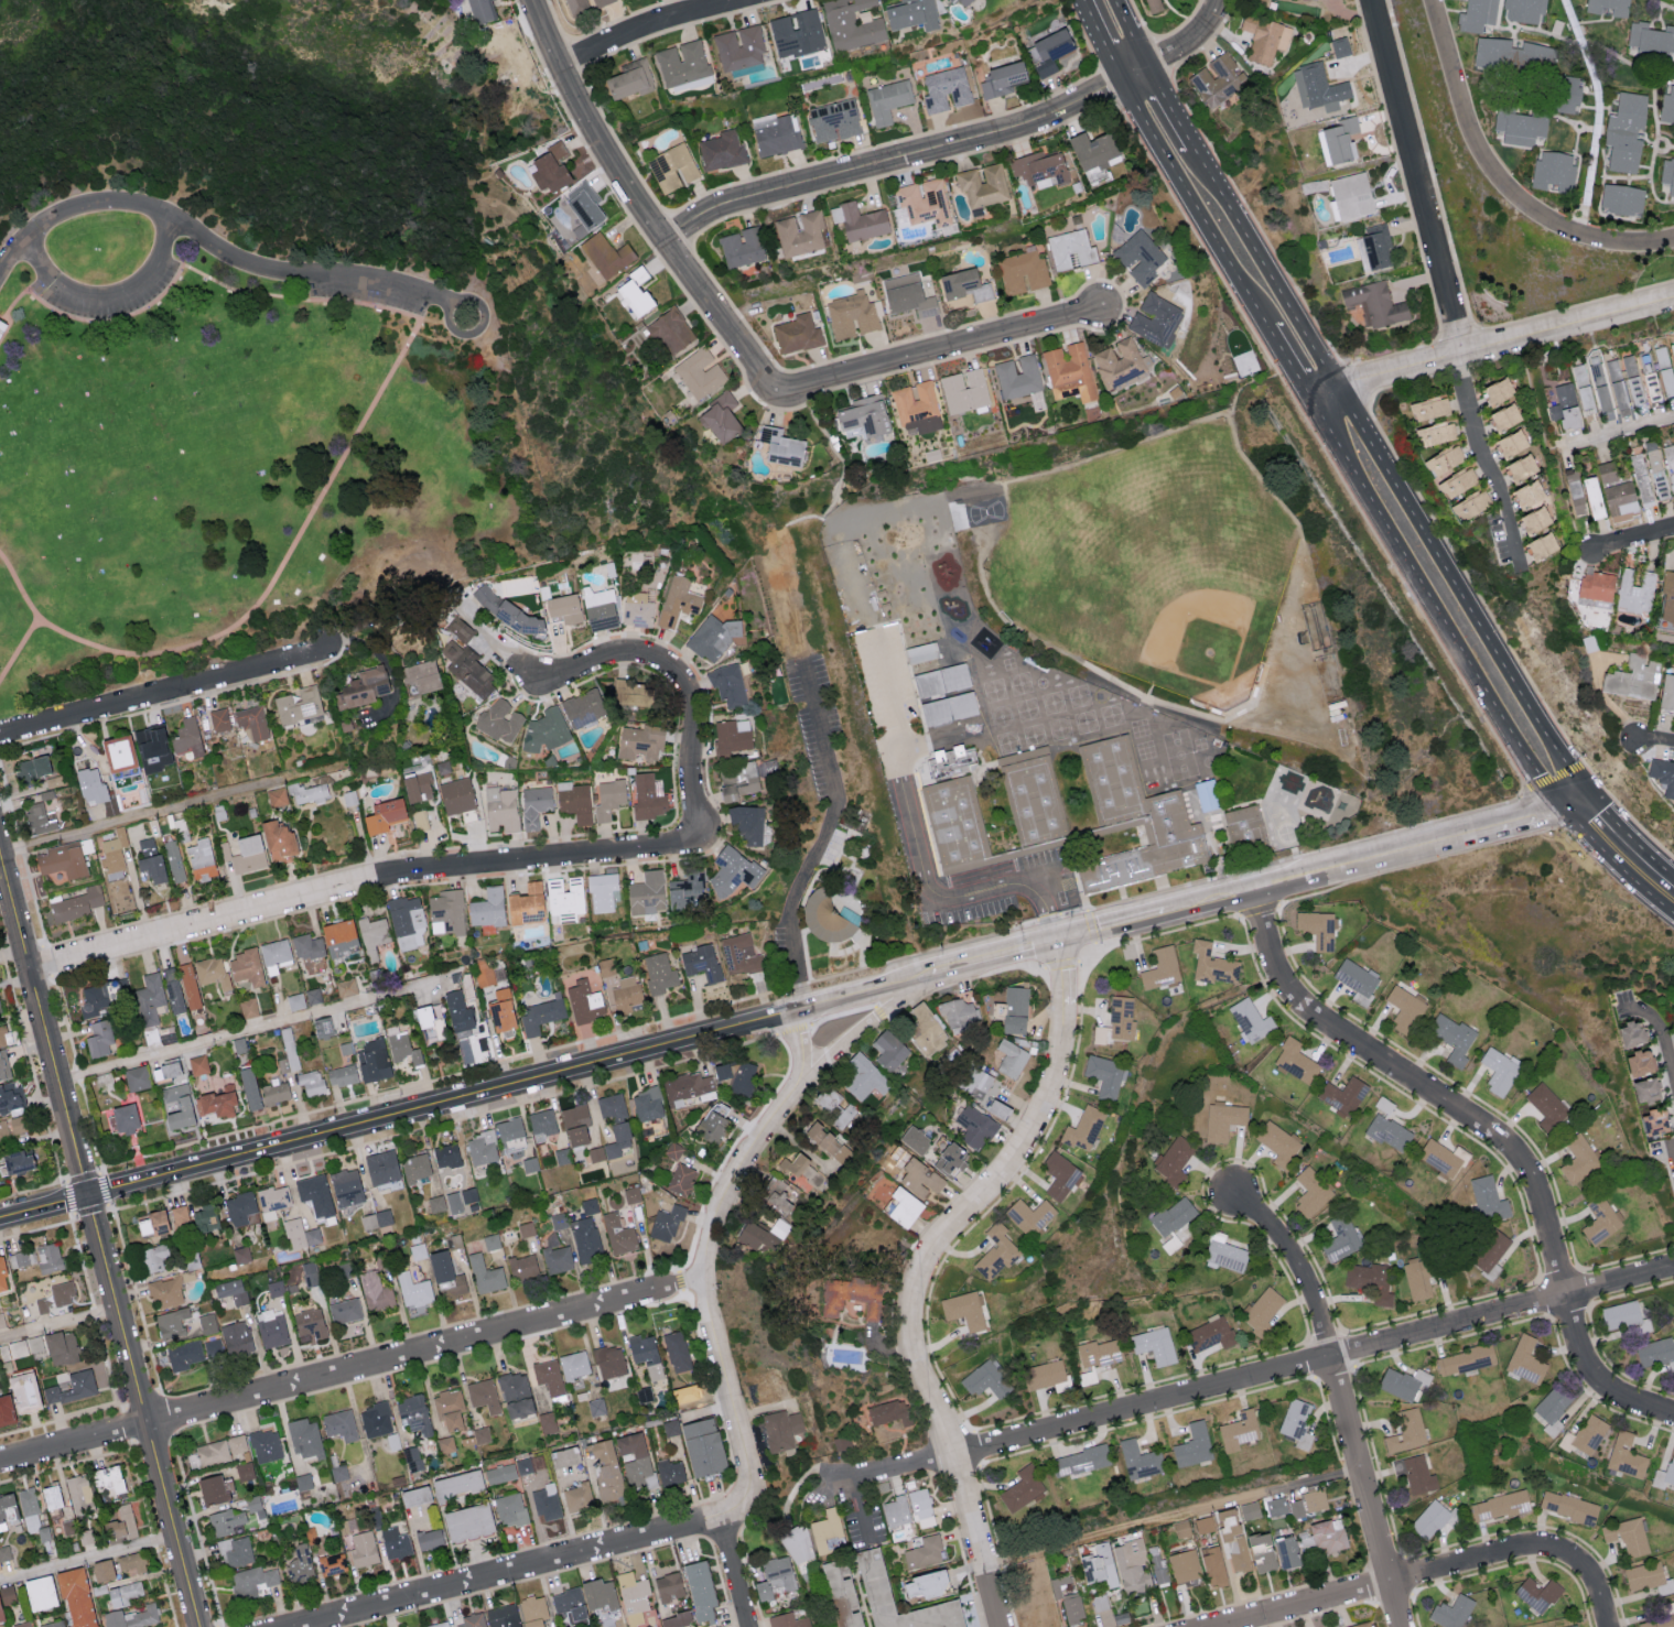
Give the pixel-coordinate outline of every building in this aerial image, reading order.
[(475,25),(495,18),(490,0),(467,0),(475,25)] [(572,19),(564,0),(616,0),(616,1),(572,19)] [(822,4),(837,0),(877,0),(878,6),(853,13),(856,24),(881,18),(887,41),(835,55),(830,35),(824,17),(825,17),(822,4)] [(901,2),(901,0),(932,0),(939,29),(925,33),(922,24),(890,32),(885,7),(901,2)] [(965,9),(957,0),(974,0),(965,9)] [(1149,14),(1163,9),(1159,0),(1144,0),(1149,14)] [(1464,13),(1459,13),(1457,31),(1481,34),(1482,23),(1495,24),(1497,0),(1466,0),(1464,13)] [(1503,7),(1507,7),(1506,20),(1537,24),(1538,14),(1544,15),(1546,0),(1503,0),(1503,7)] [(1629,0),(1587,0),(1585,12),(1606,15),(1605,15),(1627,18),(1629,0)] [(816,9),(827,50),(793,58),(792,55),(778,58),(768,22),(816,9)] [(1292,27),(1244,13),(1239,28),(1254,33),(1246,60),(1270,67),(1276,47),(1285,50),(1292,27)] [(1637,47),(1636,51),(1673,56),(1673,27),(1665,26),(1664,31),(1647,28),(1648,23),(1630,20),(1627,45),(1637,47)] [(712,37),(733,32),(737,47),(741,46),(737,31),(759,25),(762,34),(760,35),(765,53),(759,54),(763,64),(762,64),(763,70),(733,78),(731,72),(723,74),(715,46),(714,46),(712,37)] [(1057,71),(1052,59),(1073,49),(1064,28),(1031,42),(1040,63),(1034,66),(1039,79),(1057,71)] [(1335,58),(1351,53),(1346,36),(1330,40),(1335,58)] [(1556,46),(1521,43),(1521,48),(1510,47),(1511,39),(1475,36),(1473,68),(1553,75),(1556,46)] [(654,54),(674,47),(680,64),(683,63),(678,46),(699,40),(702,48),(701,50),(706,65),(709,65),(712,75),(711,76),(713,83),(689,90),(688,88),(673,93),(671,88),(666,89),(654,54)] [(1204,66),(1188,76),(1209,108),(1249,82),(1241,71),(1239,72),(1225,51),(1208,62),(1217,75),(1212,79),(1204,66)] [(645,57),(648,66),(647,66),(654,84),(651,85),(655,90),(640,96),(638,91),(626,97),(613,102),(605,80),(620,75),(629,72),(627,64),(645,57)] [(1013,92),(1012,84),(1026,82),(1021,61),(986,68),(989,80),(979,82),(983,98),(1013,92)] [(1339,108),(1337,100),(1351,96),(1347,81),(1326,85),(1321,61),(1292,68),(1301,109),(1322,104),(1324,112),(1339,108)] [(953,106),(971,102),(963,66),(923,75),(927,95),(923,96),(926,114),(948,109),(945,94),(951,93),(953,106)] [(1578,113),(1580,76),(1557,75),(1555,112),(1578,113)] [(914,102),(909,79),(866,89),(874,128),(892,124),(888,108),(914,102)] [(1669,85),(1669,94),(1661,93),(1659,122),(1673,123),(1673,85),(1669,85)] [(1636,174),(1641,139),(1635,139),(1636,128),(1643,129),(1647,95),(1618,91),(1615,116),(1607,115),(1603,145),(1610,146),(1607,170),(1636,174)] [(814,143),(837,138),(861,133),(853,98),(807,109),(814,143)] [(1545,137),(1547,116),(1495,111),(1493,131),(1503,132),(1502,144),(1533,147),(1534,136),(1545,137)] [(758,156),(803,147),(799,129),(793,130),(790,114),(774,117),(773,113),(751,118),(758,156)] [(1329,164),(1355,158),(1349,134),(1359,131),(1356,115),(1338,119),(1339,125),(1321,129),(1329,164)] [(699,140),(703,170),(748,164),(745,142),(738,143),(736,128),(719,130),(720,137),(699,140)] [(1068,138),(1082,172),(1098,165),(1100,170),(1110,166),(1107,159),(1121,153),(1111,131),(1088,141),(1084,132),(1068,138)] [(538,190),(545,187),(550,196),(572,185),(558,157),(567,153),(560,139),(548,146),(550,150),(530,160),(535,171),(530,174),(538,190)] [(700,176),(684,142),(646,158),(663,194),(684,185),(683,183),(700,176)] [(1009,160),(1015,177),(1023,175),(1026,184),(1052,176),(1055,185),(1069,181),(1059,151),(1044,156),(1042,150),(1009,160)] [(1530,188),(1550,190),(1571,193),(1575,165),(1571,164),(1572,155),(1541,150),(1539,159),(1534,158),(1530,188)] [(1662,158),(1659,182),(1669,184),(1668,195),(1673,196),(1673,159),(1662,158)] [(1008,200),(1000,162),(978,167),(954,172),(959,192),(965,190),(968,208),(1008,200)] [(1330,178),(1339,221),(1375,213),(1366,171),(1330,178)] [(951,224),(941,177),(918,181),(918,182),(892,188),(899,223),(908,221),(908,223),(933,219),(935,227),(951,224)] [(563,195),(584,230),(604,219),(596,204),(599,202),(587,181),(563,195)] [(1645,189),(1603,182),(1599,210),(1640,217),(1645,189)] [(889,232),(884,209),(858,215),(855,201),(829,207),(833,223),(841,221),(846,242),(889,232)] [(798,213),(801,229),(796,230),(793,216),(774,220),(783,257),(824,248),(820,229),(825,228),(820,208),(798,213)] [(1368,270),(1388,266),(1384,247),(1391,246),(1386,222),(1360,227),(1368,270)] [(767,259),(759,225),(739,230),(740,232),(719,237),(726,268),(767,259)] [(1142,287),(1157,274),(1152,269),(1166,257),(1140,227),(1112,253),(1127,269),(1126,270),(1142,287)] [(1048,236),(1056,272),(1072,268),(1069,254),(1077,253),(1080,265),(1098,261),(1095,245),(1089,247),(1085,228),(1048,236)] [(636,256),(625,242),(615,251),(597,229),(572,251),(584,265),(589,261),(606,281),(636,256)] [(996,258),(1006,296),(1027,290),(1051,284),(1043,256),(1037,258),(1035,248),(996,258)] [(652,306),(638,285),(649,277),(641,265),(628,273),(631,278),(615,288),(635,318),(652,306)] [(939,276),(943,298),(972,292),(974,302),(994,298),(990,282),(978,284),(975,268),(939,276)] [(938,314),(935,295),(922,298),(917,273),(882,279),(887,313),(914,308),(916,318),(938,314)] [(1410,319),(1406,300),(1390,304),(1385,279),(1339,290),(1343,307),(1360,303),(1366,329),(1410,319)] [(834,340),(856,335),(856,334),(879,329),(873,301),(867,302),(864,291),(825,300),(834,340)] [(1185,310),(1147,291),(1137,311),(1136,310),(1127,329),(1166,349),(1185,310)] [(645,325),(668,357),(696,337),(673,305),(645,325)] [(772,325),(780,355),(824,343),(819,326),(814,328),(810,310),(793,315),(794,319),(772,325)] [(1110,346),(1091,354),(1106,392),(1149,375),(1145,367),(1152,364),(1148,354),(1140,358),(1131,336),(1114,342),(1120,358),(1116,359),(1110,346)] [(1053,400),(1078,394),(1080,403),(1096,399),(1083,340),(1063,345),(1064,347),(1042,351),(1053,400)] [(672,366),(695,401),(728,380),(715,361),(704,345),(672,366)] [(1668,366),(1664,346),(1650,349),(1650,351),(1637,354),(1647,402),(1658,400),(1652,370),(1668,366)] [(1012,359),(994,363),(1003,399),(1043,389),(1034,352),(1019,356),(1022,372),(1016,374),(1012,359)] [(1617,359),(1602,362),(1601,353),(1587,356),(1598,415),(1614,412),(1615,417),(1628,415),(1617,359)] [(1644,405),(1631,355),(1619,358),(1632,408),(1644,405)] [(1572,366),(1583,421),(1595,419),(1585,364),(1572,366)] [(962,372),(940,378),(948,414),(990,405),(981,367),(962,372)] [(1664,400),(1673,398),(1673,389),(1668,367),(1656,370),(1664,400)] [(1483,385),(1489,405),(1515,398),(1509,378),(1483,385)] [(942,428),(931,379),(912,384),(912,385),(891,390),(901,437),(942,428)] [(1550,421),(1558,419),(1560,431),(1580,427),(1572,383),(1554,386),(1557,404),(1547,406),(1550,421)] [(1031,402),(1033,411),(1045,409),(1043,391),(1030,392),(1031,402)] [(716,445),(741,432),(729,409),(737,405),(730,393),(698,409),(716,445)] [(835,411),(840,431),(860,426),(863,438),(890,431),(880,393),(851,400),(853,406),(835,411)] [(1415,423),(1450,412),(1445,396),(1410,406),(1415,423)] [(1497,432),(1523,420),(1514,403),(1489,415),(1497,432)] [(1453,422),(1416,427),(1419,446),(1456,440),(1453,422)] [(803,440),(781,437),(782,428),(760,425),(758,441),(768,442),(765,460),(800,465),(803,440)] [(1530,446),(1520,428),(1496,441),(1505,459),(1530,446)] [(1457,443),(1422,460),(1430,477),(1465,460),(1457,443)] [(1672,444),(1660,448),(1673,496),(1673,453),(1672,444)] [(1669,498),(1656,448),(1644,451),(1658,501),(1669,498)] [(1503,468),(1512,485),(1540,470),(1530,453),(1503,468)] [(1631,455),(1639,508),(1650,506),(1643,453),(1631,455)] [(1617,480),(1613,461),(1596,464),(1599,483),(1617,480)] [(1440,493),(1444,491),(1448,498),(1479,482),(1470,465),(1435,483),(1440,493)] [(1510,492),(1518,510),(1546,497),(1537,479),(1510,492)] [(1637,511),(1631,481),(1602,487),(1608,516),(1637,511)] [(1459,523),(1493,504),(1483,488),(1450,506),(1459,523)] [(1552,524),(1544,506),(1519,517),(1526,535),(1552,524)] [(1559,549),(1551,532),(1523,545),(1532,563),(1559,549)] [(1616,609),(1649,614),(1656,573),(1642,571),(1640,587),(1631,586),(1633,569),(1622,567),(1616,609)] [(1611,602),(1615,575),(1582,570),(1578,598),(1611,602)] [(1673,624),(1673,572),(1666,570),(1657,621),(1673,624)] [(698,614),(703,596),(688,592),(691,578),(671,573),(659,626),(674,629),(679,610),(698,614)] [(588,631),(618,626),(611,587),(582,592),(588,631)] [(653,626),(654,592),(627,591),(626,625),(653,626)] [(580,622),(576,594),(545,598),(548,622),(561,621),(562,625),(580,622)] [(741,627),(728,617),(722,624),(710,614),(686,644),(711,664),(734,635),(741,627)] [(475,633),(457,615),(446,626),(463,644),(475,633)] [(481,698),(498,678),(462,647),(461,648),(451,639),(440,651),(452,662),(447,667),(481,698)] [(909,664),(938,656),(934,641),(905,650),(909,664)] [(1601,691),(1654,701),(1661,662),(1646,659),(1646,654),(1629,651),(1625,672),(1604,668),(1601,691)] [(441,686),(433,658),(400,668),(405,684),(415,681),(418,693),(441,686)] [(724,698),(726,707),(747,703),(739,663),(706,670),(709,685),(716,684),(718,699),(724,698)] [(338,710),(376,701),(375,695),(390,692),(384,664),(356,670),(358,680),(340,684),(342,692),(334,694),(338,710)] [(959,725),(926,733),(912,681),(955,671),(958,670),(965,669),(965,671),(979,720),(959,725)] [(1665,673),(1659,708),(1673,710),(1673,675),(1665,673)] [(653,684),(616,681),(614,702),(651,706),(653,684)] [(280,724),(323,717),(317,684),(298,687),(299,693),(275,697),(280,724)] [(560,702),(572,729),(610,711),(597,685),(560,702)] [(525,716),(511,709),(513,704),(496,696),(487,714),(481,711),(473,727),(510,745),(525,716)] [(232,711),(237,727),(243,725),(248,742),(270,736),(261,703),(232,711)] [(572,738),(557,703),(542,709),(545,715),(521,725),(531,750),(542,745),(544,750),(572,738)] [(212,732),(230,729),(227,707),(209,709),(212,732)] [(180,717),(182,726),(174,727),(176,735),(168,737),(172,753),(190,749),(192,757),(203,754),(194,714),(180,717)] [(714,720),(716,756),(728,756),(728,749),(752,749),(750,719),(714,720)] [(617,757),(638,759),(639,758),(657,760),(658,749),(662,750),(664,728),(621,724),(617,757)] [(141,772),(162,769),(161,764),(172,762),(170,749),(166,750),(161,725),(133,730),(141,772)] [(135,765),(127,732),(101,738),(109,771),(135,765)] [(1144,802),(1178,793),(1188,832),(1200,828),(1210,869),(1083,902),(1076,870),(1149,852),(1143,828),(944,880),(920,789),(931,787),(925,761),(960,752),(987,859),(1023,849),(1001,764),(1046,752),(1069,842),(1104,832),(1082,749),(1127,737),(1144,802)] [(20,781),(51,774),(46,754),(15,762),(20,781)] [(1651,757),(1647,778),(1666,782),(1662,798),(1673,800),(1673,762),(1651,757)] [(760,790),(755,763),(716,771),(722,802),(737,799),(736,794),(760,790)] [(76,770),(83,801),(98,798),(102,816),(118,813),(114,798),(109,799),(105,782),(100,783),(96,766),(76,770)] [(432,796),(429,783),(433,782),(430,769),(401,777),(408,803),(432,796)] [(636,817),(668,814),(666,793),(662,793),(661,778),(653,779),(652,771),(631,773),(636,817)] [(445,814),(475,807),(468,776),(438,782),(445,814)] [(597,822),(610,822),(609,805),(626,804),(625,779),(595,781),(597,822)] [(1200,812),(1219,808),(1214,779),(1194,783),(1200,812)] [(285,784),(287,793),(291,793),(294,804),(328,797),(325,782),(301,788),(299,781),(285,784)] [(575,825),(590,824),(588,784),(571,785),(570,781),(556,781),(558,812),(574,811),(575,825)] [(266,789),(269,806),(287,803),(284,786),(266,789)] [(485,786),(487,830),(501,830),(501,832),(518,831),(516,788),(499,789),(499,786),(485,786)] [(523,830),(539,829),(538,811),(552,810),(551,786),(522,787),(523,830)] [(38,792),(40,801),(54,797),(52,789),(38,792)] [(370,803),(372,813),(363,815),(366,834),(388,830),(387,824),(406,820),(401,797),(370,803)] [(57,828),(53,811),(45,813),(43,801),(25,804),(31,834),(57,828)] [(762,845),(763,806),(727,805),(727,822),(736,822),(736,834),(744,834),(744,845),(762,845)] [(1266,852),(1232,859),(1222,818),(1256,811),(1266,852)] [(289,823),(276,825),(275,818),(261,820),(268,862),(289,859),(288,854),(295,853),(289,823)] [(121,847),(128,845),(124,827),(96,833),(107,884),(114,882),(115,885),(124,883),(121,869),(125,868),(121,847)] [(231,838),(234,854),(230,855),(227,841),(222,842),(229,874),(266,867),(259,833),(231,838)] [(163,881),(157,836),(139,839),(142,857),(136,858),(137,870),(147,868),(150,883),(163,881)] [(187,846),(192,878),(215,875),(208,836),(196,838),(197,844),(187,846)] [(171,882),(184,880),(179,839),(165,841),(171,882)] [(86,875),(80,842),(34,851),(38,874),(64,869),(66,879),(86,875)] [(763,871),(726,842),(712,860),(719,866),(705,882),(724,898),(740,879),(750,888),(763,871)] [(628,883),(629,913),(664,911),(662,868),(643,869),(643,882),(628,883)] [(589,874),(590,912),(613,911),(612,889),(618,889),(617,873),(589,874)] [(582,876),(565,877),(548,878),(550,921),(559,920),(559,915),(584,914),(582,876)] [(541,880),(526,880),(526,893),(507,894),(509,922),(543,920),(541,880)] [(105,904),(100,883),(84,887),(86,893),(49,902),(51,912),(45,913),(48,924),(93,913),(91,907),(105,904)] [(468,901),(470,925),(481,924),(482,934),(495,933),(494,925),(505,925),(501,884),(485,885),(486,900),(468,901)] [(834,913),(825,887),(816,890),(809,900),(804,911),(806,922),(810,931),(819,940),(829,943),(839,943),(851,936),(857,928),(834,913)] [(439,889),(439,896),(430,897),(431,934),(464,933),(462,888),(439,889)] [(398,951),(428,945),(418,894),(388,900),(398,951)] [(1333,912),(1296,911),(1295,929),(1315,930),(1314,951),(1332,952),(1333,912)] [(358,919),(368,964),(378,961),(374,945),(391,941),(386,917),(368,921),(367,916),(358,919)] [(328,958),(358,951),(351,918),(320,925),(328,958)] [(721,938),(729,975),(765,967),(761,953),(754,954),(749,931),(721,938)] [(323,953),(319,936),(310,939),(308,932),(291,936),(297,960),(323,953)] [(277,964),(290,963),(288,939),(261,942),(265,975),(278,974),(277,964)] [(1194,939),(1212,942),(1210,957),(1241,963),(1238,984),(1213,980),(1213,984),(1194,980),(1197,955),(1191,954),(1194,939)] [(724,980),(714,942),(695,946),(696,949),(680,953),(685,975),(704,970),(707,984),(724,980)] [(228,960),(232,981),(249,978),(250,987),(264,984),(257,946),(234,951),(235,959),(228,960)] [(1152,952),(1173,946),(1181,981),(1145,991),(1140,973),(1156,969),(1152,952)] [(669,969),(665,951),(643,956),(650,995),(665,992),(664,987),(679,984),(676,968),(669,969)] [(221,955),(194,962),(200,985),(217,980),(221,991),(231,989),(221,955)] [(1332,979),(1369,996),(1379,975),(1342,958),(1332,979)] [(475,961),(476,985),(493,984),(491,960),(475,961)] [(200,1007),(193,961),(180,964),(187,1010),(200,1007)] [(163,968),(169,1014),(184,1012),(177,966),(163,968)] [(142,1028),(159,1024),(156,1013),(168,1010),(158,970),(141,975),(144,987),(132,990),(142,1028)] [(620,986),(611,989),(617,1015),(632,1012),(630,1005),(643,1002),(636,975),(618,979),(620,986)] [(600,990),(590,993),(586,976),(574,979),(575,985),(567,987),(575,1023),(606,1016),(600,990)] [(341,997),(357,993),(354,977),(337,981),(341,997)] [(117,998),(114,978),(104,980),(107,999),(117,998)] [(81,985),(82,1017),(98,1016),(97,1005),(105,1005),(104,984),(81,985)] [(1425,1003),(1394,984),(1384,999),(1400,1009),(1390,1026),(1406,1035),(1425,1003)] [(321,1001),(319,986),(305,989),(308,1004),(321,1001)] [(495,1000),(487,1001),(491,1030),(513,1027),(508,986),(494,988),(495,1000)] [(1007,987),(1029,988),(1027,1034),(1005,1033),(1007,987)] [(464,1007),(461,988),(444,991),(452,1031),(474,1027),(470,1007),(464,1007)] [(285,996),(289,1010),(305,1006),(302,991),(285,996)] [(243,1018),(259,1015),(255,997),(240,1000),(243,1018)] [(1112,997),(1134,998),(1132,1022),(1135,1022),(1134,1041),(1111,1040),(1112,1024),(1110,1024),(1112,997)] [(1248,997),(1263,1021),(1270,1017),(1277,1029),(1250,1045),(1228,1009),(1248,997)] [(521,1015),(524,1038),(540,1035),(538,1023),(567,1018),(563,998),(524,1005),(526,1014),(521,1015)] [(939,1005),(962,999),(963,1002),(966,1005),(973,1004),(974,1010),(979,1009),(981,1019),(978,1020),(980,1028),(953,1034),(952,1030),(950,1030),(947,1015),(941,1016),(939,1005)] [(414,1007),(418,1028),(432,1025),(431,1018),(441,1017),(439,1003),(414,1007)] [(922,1004),(932,1016),(931,1017),(949,1038),(944,1041),(948,1045),(938,1054),(935,1051),(926,1059),(907,1035),(921,1023),(912,1012),(922,1004)] [(1476,1032),(1439,1011),(1428,1032),(1453,1046),(1445,1060),(1461,1069),(1467,1057),(1463,1055),(1476,1032)] [(333,1034),(328,1015),(311,1019),(316,1038),(333,1034)] [(91,1035),(86,1036),(88,1056),(109,1053),(108,1043),(113,1043),(109,1018),(90,1021),(91,1035)] [(1639,1019),(1617,1024),(1622,1047),(1645,1041),(1639,1019)] [(10,1044),(8,1025),(0,1026),(0,1046),(10,1044)] [(393,1060),(411,1056),(413,1065),(423,1063),(420,1047),(411,1049),(407,1029),(399,1031),(397,1025),(386,1027),(393,1060)] [(1106,1028),(1105,1045),(1093,1045),(1094,1028),(1106,1028)] [(886,1031),(910,1053),(892,1075),(875,1062),(885,1051),(876,1043),(886,1031)] [(1287,1035),(1302,1044),(1296,1053),(1321,1069),(1310,1086),(1274,1064),(1283,1050),(1279,1049),(1287,1035)] [(232,1038),(234,1053),(247,1052),(245,1037),(232,1038)] [(362,1081),(392,1076),(385,1037),(364,1040),(366,1049),(356,1051),(362,1081)] [(1003,1039),(1030,1052),(1017,1080),(998,1071),(1006,1055),(996,1051),(1003,1039)] [(1478,1061),(1494,1071),(1484,1087),(1501,1097),(1521,1066),(1488,1045),(1478,1061)] [(1625,1053),(1629,1076),(1652,1071),(1648,1048),(1625,1053)] [(10,1078),(6,1049),(0,1050),(0,1079),(10,1078)] [(858,1053),(882,1074),(871,1086),(874,1089),(861,1104),(843,1087),(856,1073),(846,1065),(858,1053)] [(208,1072),(205,1054),(188,1057),(192,1075),(208,1072)] [(1089,1054),(1125,1064),(1115,1102),(1098,1097),(1102,1082),(1083,1077),(1089,1054)] [(729,1091),(749,1096),(757,1064),(737,1059),(729,1091)] [(182,1073),(179,1060),(150,1065),(152,1079),(182,1073)] [(712,1065),(716,1080),(731,1075),(726,1061),(712,1065)] [(996,1074),(981,1102),(960,1089),(975,1062),(996,1074)] [(359,1080),(355,1063),(326,1070),(331,1087),(359,1080)] [(128,1092),(150,1086),(145,1064),(123,1070),(128,1092)] [(248,1111),(261,1107),(251,1065),(238,1069),(248,1111)] [(305,1095),(324,1093),(321,1070),(297,1072),(298,1085),(304,1084),(305,1095)] [(1352,1076),(1370,1087),(1350,1119),(1317,1098),(1327,1083),(1341,1092),(1352,1076)] [(1632,1080),(1635,1103),(1658,1100),(1655,1076),(1632,1080)] [(261,1086),(265,1105),(291,1099),(287,1081),(261,1086)] [(1546,1133),(1570,1111),(1541,1081),(1525,1096),(1544,1116),(1537,1123),(1546,1133)] [(25,1107),(21,1082),(0,1085),(0,1111),(25,1107)] [(201,1113),(213,1111),(215,1118),(238,1113),(231,1082),(221,1085),(222,1090),(197,1096),(201,1113)] [(164,1113),(166,1129),(194,1123),(186,1083),(161,1087),(164,1103),(177,1100),(180,1110),(164,1113)] [(816,1100),(828,1085),(843,1099),(838,1106),(844,1110),(851,1104),(858,1110),(841,1131),(832,1124),(836,1118),(816,1100)] [(631,1092),(637,1122),(664,1116),(658,1087),(631,1092)] [(597,1097),(601,1117),(608,1116),(614,1142),(603,1144),(606,1158),(622,1155),(620,1147),(632,1145),(626,1116),(627,1116),(621,1092),(597,1097)] [(1395,1105),(1390,1115),(1374,1106),(1381,1096),(1395,1105)] [(994,1100),(1012,1109),(1005,1121),(987,1111),(994,1100)] [(140,1128),(133,1102),(110,1108),(117,1134),(140,1128)] [(722,1116),(726,1109),(711,1102),(694,1134),(716,1145),(729,1120),(722,1116)] [(590,1125),(586,1103),(561,1108),(568,1146),(588,1142),(584,1125),(590,1125)] [(969,1104),(1001,1127),(991,1140),(989,1139),(978,1153),(960,1139),(966,1130),(955,1121),(969,1104)] [(1087,1105),(1106,1114),(1090,1152),(1073,1146),(1072,1148),(1059,1142),(1067,1126),(1076,1129),(1087,1105)] [(1228,1145),(1229,1125),(1248,1127),(1249,1108),(1209,1105),(1206,1143),(1228,1145)] [(552,1107),(529,1113),(535,1135),(558,1129),(552,1107)] [(1643,1135),(1667,1131),(1664,1108),(1639,1112),(1643,1135)] [(1378,1115),(1390,1121),(1391,1119),(1414,1135),(1403,1153),(1383,1140),(1381,1145),(1365,1135),(1378,1115)] [(23,1116),(0,1121),(0,1141),(27,1135),(23,1116)] [(523,1135),(521,1117),(497,1121),(499,1139),(523,1135)] [(1254,1139),(1267,1120),(1303,1146),(1292,1161),(1294,1163),(1286,1172),(1272,1162),(1277,1156),(1254,1139)] [(817,1121),(824,1128),(822,1130),(828,1135),(829,1132),(835,1138),(834,1140),(842,1147),(842,1146),(852,1153),(843,1164),(807,1135),(817,1121)] [(912,1127),(918,1132),(919,1130),(925,1135),(924,1136),(930,1141),(928,1143),(930,1146),(922,1157),(901,1140),(912,1127)] [(466,1140),(472,1166),(499,1159),(491,1128),(476,1132),(478,1137),(466,1140)] [(1564,1141),(1574,1157),(1558,1168),(1570,1184),(1601,1163),(1579,1131),(1564,1141)] [(526,1147),(523,1135),(501,1141),(505,1153),(526,1147)] [(1153,1169),(1177,1135),(1196,1148),(1179,1171),(1186,1176),(1177,1189),(1167,1182),(1168,1180),(1153,1169)] [(1429,1139),(1451,1152),(1456,1146),(1471,1156),(1464,1168),(1461,1165),(1452,1180),(1417,1158),(1429,1139)] [(664,1152),(677,1160),(684,1147),(672,1140),(664,1152)] [(437,1169),(461,1164),(456,1142),(432,1147),(437,1169)] [(953,1143),(969,1156),(963,1162),(966,1164),(961,1172),(959,1170),(951,1181),(935,1168),(953,1143)] [(589,1148),(591,1161),(605,1159),(603,1146),(589,1148)] [(24,1155),(22,1148),(1,1154),(7,1175),(34,1167),(30,1153),(24,1155)] [(363,1156),(372,1189),(401,1180),(392,1148),(363,1156)] [(1054,1151),(1082,1173),(1060,1204),(1045,1193),(1055,1180),(1045,1171),(1047,1168),(1044,1164),(1054,1151)] [(405,1181),(431,1177),(428,1153),(401,1157),(405,1181)] [(778,1167),(786,1158),(793,1163),(801,1154),(811,1162),(808,1165),(825,1180),(817,1190),(800,1175),(796,1181),(778,1167)] [(522,1158),(524,1171),(538,1169),(536,1157),(522,1158)] [(912,1158),(947,1183),(937,1195),(930,1190),(924,1200),(900,1182),(908,1173),(904,1170),(912,1158)] [(696,1169),(675,1162),(666,1189),(686,1196),(696,1169)] [(1294,1179),(1309,1165),(1336,1195),(1307,1221),(1296,1207),(1299,1204),(1296,1201),(1306,1192),(1294,1179)] [(337,1207),(365,1199),(355,1166),(328,1174),(337,1207)] [(333,1214),(325,1173),(295,1179),(299,1201),(310,1199),(314,1218),(333,1214)] [(1491,1175),(1499,1203),(1508,1201),(1511,1217),(1481,1225),(1470,1182),(1491,1175)] [(767,1186),(774,1176),(789,1186),(785,1192),(789,1195),(786,1200),(795,1206),(788,1215),(768,1202),(775,1192),(767,1186)] [(256,1190),(264,1221),(277,1218),(274,1209),(292,1205),(287,1185),(273,1189),(272,1186),(256,1190)] [(460,1190),(463,1204),(478,1200),(475,1186),(460,1190)] [(899,1186),(926,1206),(907,1230),(881,1210),(899,1186)] [(463,1209),(457,1190),(446,1194),(451,1213),(463,1209)] [(248,1223),(247,1214),(257,1212),(253,1191),(226,1196),(231,1227),(248,1223)] [(1592,1246),(1623,1225),(1600,1192),(1585,1203),(1596,1218),(1580,1229),(1592,1246)] [(446,1210),(442,1195),(427,1198),(431,1213),(446,1210)] [(580,1200),(584,1215),(598,1211),(595,1197),(580,1200)] [(1149,1221),(1165,1208),(1167,1211),(1185,1197),(1198,1214),(1174,1234),(1184,1246),(1168,1257),(1162,1247),(1167,1243),(1149,1221)] [(1045,1200),(1058,1213),(1032,1239),(1005,1214),(1019,1200),(1033,1213),(1045,1200)] [(687,1206),(671,1203),(669,1213),(655,1210),(649,1238),(671,1243),(677,1219),(683,1221),(687,1206)] [(170,1207),(173,1225),(189,1222),(186,1204),(170,1207)] [(196,1232),(219,1229),(215,1204),(192,1208),(196,1232)] [(145,1212),(146,1218),(136,1220),(140,1234),(150,1232),(152,1240),(169,1236),(162,1208),(145,1212)] [(363,1230),(393,1223),(389,1208),(360,1215),(363,1230)] [(612,1255),(639,1248),(632,1224),(623,1227),(619,1209),(601,1213),(612,1255)] [(1330,1266),(1364,1249),(1348,1214),(1330,1222),(1338,1238),(1320,1246),(1330,1266)] [(569,1221),(580,1264),(603,1257),(592,1215),(569,1221)] [(289,1249),(321,1243),(319,1228),(302,1231),(300,1217),(284,1220),(289,1249)] [(769,1232),(778,1218),(792,1228),(784,1240),(769,1232)] [(998,1219),(1008,1230),(1003,1236),(1022,1255),(1007,1269),(1004,1266),(987,1283),(972,1267),(994,1245),(983,1235),(998,1219)] [(521,1237),(534,1234),(531,1221),(518,1224),(521,1237)] [(738,1240),(749,1222),(768,1233),(756,1251),(738,1240)] [(1495,1229),(1513,1243),(1497,1265),(1503,1270),(1492,1284),(1480,1275),(1482,1271),(1471,1262),(1495,1229)] [(548,1275),(574,1267),(567,1244),(560,1246),(556,1232),(547,1235),(550,1245),(540,1248),(548,1275)] [(1203,1260),(1214,1232),(1228,1236),(1224,1245),(1249,1252),(1241,1273),(1203,1260)] [(451,1235),(453,1248),(462,1247),(459,1233),(451,1235)] [(485,1251),(500,1248),(498,1233),(483,1236),(485,1251)] [(11,1268),(37,1262),(40,1273),(63,1268),(57,1241),(36,1246),(36,1248),(8,1254),(11,1268)] [(138,1250),(145,1274),(170,1266),(163,1243),(138,1250)] [(410,1245),(413,1260),(427,1257),(424,1243),(410,1245)] [(250,1261),(248,1245),(233,1248),(235,1263),(250,1261)] [(453,1275),(447,1249),(428,1253),(434,1284),(440,1283),(444,1298),(468,1293),(464,1273),(453,1275)] [(476,1294),(506,1286),(501,1266),(485,1270),(480,1251),(467,1254),(476,1294)] [(513,1282),(539,1274),(533,1252),(506,1260),(513,1282)] [(196,1277),(192,1266),(198,1264),(195,1257),(187,1260),(190,1270),(180,1273),(182,1282),(196,1277)] [(1403,1267),(1412,1303),(1433,1298),(1428,1278),(1435,1277),(1430,1260),(1403,1267)] [(302,1264),(304,1287),(319,1285),(316,1262),(302,1264)] [(1343,1288),(1347,1266),(1371,1269),(1371,1265),(1392,1268),(1387,1294),(1394,1295),(1392,1310),(1373,1306),(1375,1292),(1343,1288)] [(359,1273),(366,1311),(395,1305),(391,1285),(381,1287),(377,1269),(359,1273)] [(434,1300),(429,1279),(412,1283),(408,1269),(396,1272),(405,1308),(434,1300)] [(146,1282),(150,1299),(160,1297),(162,1308),(184,1303),(179,1275),(146,1282)] [(217,1297),(232,1294),(235,1305),(247,1303),(241,1277),(213,1283),(217,1297)] [(266,1283),(270,1297),(285,1294),(281,1279),(266,1283)] [(825,1281),(853,1283),(853,1279),(868,1280),(868,1284),(881,1286),(878,1322),(865,1321),(866,1305),(844,1303),(844,1313),(839,1312),(839,1319),(822,1317),(825,1281)] [(70,1280),(49,1286),(55,1307),(75,1301),(70,1280)] [(1268,1287),(1287,1301),(1265,1328),(1246,1314),(1268,1287)] [(940,1302),(976,1292),(986,1331),(970,1335),(965,1317),(946,1322),(940,1302)] [(363,1316),(357,1296),(327,1304),(333,1325),(363,1316)] [(32,1316),(48,1312),(45,1297),(28,1302),(32,1316)] [(1602,1307),(1604,1324),(1635,1319),(1636,1331),(1649,1329),(1644,1301),(1602,1307)] [(179,1319),(190,1316),(188,1306),(154,1315),(161,1340),(183,1334),(179,1319)] [(299,1341),(312,1339),(312,1340),(326,1337),(320,1307),(293,1312),(299,1341)] [(289,1342),(281,1308),(262,1313),(264,1319),(256,1321),(263,1349),(289,1342)] [(198,1315),(202,1334),(217,1332),(213,1312),(198,1315)] [(1194,1355),(1220,1343),(1223,1351),(1239,1344),(1233,1331),(1230,1332),(1223,1315),(1184,1333),(1194,1355)] [(253,1350),(247,1319),(220,1325),(227,1356),(253,1350)] [(1135,1355),(1152,1351),(1155,1366),(1177,1359),(1168,1326),(1131,1337),(1135,1355)] [(50,1366),(79,1361),(74,1329),(44,1335),(50,1366)] [(672,1373),(691,1367),(681,1329),(661,1335),(672,1373)] [(1538,1384),(1548,1363),(1529,1355),(1536,1338),(1521,1331),(1504,1369),(1538,1384)] [(627,1339),(633,1363),(644,1360),(649,1381),(663,1378),(652,1333),(627,1339)] [(45,1350),(41,1335),(0,1345),(0,1354),(1,1360),(45,1350)] [(1673,1359),(1673,1348),(1670,1336),(1635,1346),(1642,1368),(1673,1359)] [(224,1355),(220,1337),(204,1341),(208,1359),(224,1355)] [(1077,1346),(1095,1342),(1097,1345),(1119,1339),(1124,1362),(1098,1368),(1098,1365),(1082,1369),(1077,1346)] [(171,1371),(190,1368),(189,1362),(203,1359),(200,1340),(167,1346),(171,1371)] [(1435,1357),(1440,1377),(1496,1362),(1491,1343),(1435,1357)] [(626,1373),(620,1344),(593,1349),(598,1378),(626,1373)] [(562,1378),(589,1375),(586,1351),(559,1354),(562,1378)] [(960,1382),(989,1359),(1013,1389),(998,1400),(989,1388),(974,1400),(960,1382)] [(1027,1392),(1022,1371),(1062,1360),(1067,1376),(1069,1375),(1072,1390),(1056,1395),(1054,1386),(1027,1392)] [(1419,1384),(1427,1387),(1432,1374),(1416,1367),(1412,1377),(1386,1365),(1377,1386),(1411,1402),(1419,1384)] [(96,1394),(91,1368),(68,1373),(71,1389),(59,1391),(57,1385),(44,1387),(47,1404),(96,1394)] [(39,1408),(32,1370),(7,1374),(14,1413),(39,1408)] [(507,1419),(534,1413),(524,1370),(497,1377),(507,1419)] [(1078,1376),(1094,1371),(1098,1384),(1081,1388),(1078,1376)] [(485,1404),(488,1415),(500,1412),(492,1377),(466,1384),(471,1407),(485,1404)] [(1553,1437),(1564,1424),(1556,1418),(1573,1397),(1554,1382),(1532,1409),(1548,1422),(1542,1429),(1553,1437)] [(462,1427),(459,1411),(464,1410),(460,1387),(433,1393),(441,1432),(462,1427)] [(7,1394),(0,1396),(0,1421),(12,1418),(7,1394)] [(431,1435),(423,1394),(398,1398),(404,1432),(419,1429),(421,1437),(431,1435)] [(1313,1405),(1291,1397),(1278,1432),(1296,1438),(1294,1446),(1307,1451),(1313,1435),(1303,1431),(1313,1405)] [(589,1400),(590,1415),(605,1413),(603,1398),(589,1400)] [(393,1432),(386,1399),(370,1403),(372,1409),(359,1412),(365,1438),(393,1432)] [(867,1409),(898,1400),(899,1403),(904,1402),(905,1407),(908,1407),(914,1425),(904,1428),(901,1418),(872,1427),(867,1409)] [(1225,1453),(1240,1450),(1238,1443),(1260,1438),(1253,1406),(1238,1410),(1240,1419),(1218,1425),(1225,1453)] [(1426,1444),(1418,1406),(1397,1411),(1401,1433),(1384,1437),(1387,1452),(1426,1444)] [(321,1415),(326,1436),(341,1432),(343,1442),(358,1438),(350,1408),(321,1415)] [(558,1429),(551,1410),(537,1415),(544,1435),(558,1429)] [(764,1417),(787,1411),(788,1417),(800,1413),(806,1433),(792,1436),(796,1449),(770,1455),(767,1441),(769,1440),(764,1417)] [(1609,1424),(1590,1412),(1571,1443),(1590,1455),(1609,1424)] [(679,1424),(692,1477),(726,1469),(713,1416),(679,1424)] [(317,1421),(308,1423),(307,1417),(287,1421),(294,1453),(301,1451),(304,1463),(325,1458),(317,1421)] [(1187,1422),(1191,1441),(1172,1445),(1177,1466),(1213,1458),(1204,1418),(1187,1422)] [(490,1442),(488,1426),(474,1428),(476,1444),(490,1442)] [(276,1427),(249,1434),(256,1464),(283,1457),(276,1427)] [(1634,1432),(1616,1428),(1606,1469),(1643,1478),(1648,1456),(1629,1452),(1634,1432)] [(623,1461),(627,1489),(653,1485),(645,1431),(614,1436),(617,1455),(632,1453),(633,1460),(623,1461)] [(227,1437),(231,1454),(248,1450),(243,1433),(227,1437)] [(437,1439),(440,1453),(455,1450),(452,1435),(437,1439)] [(1119,1439),(1129,1479),(1165,1470),(1160,1448),(1139,1454),(1134,1436),(1119,1439)] [(591,1458),(593,1458),(602,1500),(624,1495),(612,1438),(587,1443),(591,1458)] [(1055,1477),(1111,1463),(1106,1444),(1050,1457),(1055,1477)] [(403,1448),(408,1471),(422,1468),(417,1445),(403,1448)] [(579,1463),(576,1446),(550,1451),(553,1467),(579,1463)] [(1673,1446),(1666,1471),(1655,1468),(1650,1484),(1664,1489),(1666,1482),(1673,1484),(1673,1446)] [(1438,1489),(1435,1473),(1428,1475),(1424,1454),(1392,1460),(1395,1474),(1406,1472),(1410,1494),(1438,1489)] [(514,1461),(521,1483),(535,1479),(528,1457),(514,1461)] [(660,1485),(685,1481),(682,1461),(669,1463),(668,1459),(657,1461),(660,1485)] [(235,1464),(238,1480),(255,1478),(251,1461),(235,1464)] [(1046,1492),(1031,1462),(1016,1470),(1021,1480),(998,1492),(1007,1512),(1046,1492)] [(517,1479),(514,1463),(484,1469),(487,1485),(517,1479)] [(333,1481),(348,1478),(346,1464),(331,1467),(333,1481)] [(110,1485),(112,1494),(123,1492),(117,1465),(90,1470),(93,1489),(110,1485)] [(435,1500),(483,1489),(479,1469),(431,1479),(435,1500)] [(295,1476),(298,1490),(313,1487),(309,1472),(295,1476)] [(66,1478),(74,1516),(82,1514),(80,1505),(93,1502),(87,1473),(66,1478)] [(201,1505),(228,1501),(227,1490),(233,1489),(231,1477),(221,1479),(220,1474),(197,1478),(201,1505)] [(567,1512),(593,1506),(588,1482),(562,1488),(567,1512)] [(40,1487),(44,1510),(60,1507),(56,1484),(40,1487)] [(400,1490),(403,1507),(432,1501),(428,1484),(400,1490)] [(537,1521),(561,1517),(556,1485),(532,1488),(537,1521)] [(24,1533),(40,1531),(34,1488),(19,1490),(24,1533)] [(934,1525),(928,1488),(909,1491),(915,1528),(934,1525)] [(1302,1493),(1307,1512),(1328,1507),(1323,1488),(1302,1493)] [(1538,1508),(1593,1525),(1599,1505),(1545,1488),(1538,1508)] [(1469,1502),(1474,1521),(1506,1514),(1507,1516),(1531,1511),(1526,1489),(1469,1502)] [(500,1527),(528,1522),(521,1491),(493,1497),(500,1527)] [(911,1522),(905,1493),(894,1496),(895,1500),(883,1503),(888,1527),(911,1522)] [(16,1520),(13,1494),(0,1495),(0,1522),(16,1520)] [(246,1497),(248,1512),(262,1510),(259,1495),(246,1497)] [(1293,1518),(1305,1515),(1301,1498),(1289,1501),(1293,1518)] [(1451,1512),(1433,1498),(1411,1524),(1429,1539),(1451,1512)] [(1261,1516),(1257,1500),(1239,1505),(1243,1520),(1261,1516)] [(447,1542),(493,1532),(487,1502),(441,1512),(447,1542)] [(117,1505),(119,1520),(103,1522),(105,1540),(136,1537),(132,1503),(117,1505)] [(816,1554),(838,1549),(835,1539),(843,1537),(836,1505),(824,1508),(826,1518),(809,1522),(816,1554)] [(234,1533),(233,1525),(247,1522),(244,1511),(233,1513),(232,1508),(208,1513),(214,1538),(234,1533)] [(1214,1531),(1212,1516),(1195,1518),(1197,1533),(1214,1531)] [(1622,1537),(1626,1558),(1648,1553),(1640,1517),(1600,1526),(1604,1541),(1622,1537)] [(1348,1547),(1344,1527),(1332,1529),(1330,1519),(1309,1524),(1312,1535),(1301,1537),(1305,1553),(1325,1548),(1326,1553),(1348,1547)] [(1222,1526),(1231,1573),(1251,1569),(1242,1522),(1222,1526)] [(805,1524),(779,1532),(790,1565),(815,1557),(805,1524)] [(381,1528),(386,1559),(412,1554),(408,1532),(398,1534),(397,1525),(381,1528)] [(318,1541),(312,1527),(304,1530),(309,1544),(318,1541)] [(443,1546),(440,1528),(416,1532),(419,1550),(443,1546)] [(81,1544),(93,1542),(91,1529),(79,1530),(81,1544)] [(377,1564),(373,1530),(352,1533),(353,1549),(350,1549),(352,1566),(377,1564)] [(1249,1534),(1254,1572),(1275,1570),(1270,1532),(1249,1534)] [(944,1560),(937,1533),(920,1537),(922,1545),(902,1551),(907,1569),(944,1560)] [(254,1561),(248,1534),(218,1541),(224,1567),(254,1561)] [(1278,1568),(1298,1566),(1294,1535),(1275,1537),(1278,1568)] [(1148,1562),(1142,1538),(1113,1544),(1126,1596),(1152,1590),(1145,1563),(1148,1562)] [(1107,1588),(1119,1585),(1108,1540),(1093,1544),(1095,1553),(1078,1557),(1084,1583),(1105,1578),(1107,1588)] [(292,1545),(295,1556),(284,1560),(290,1581),(315,1573),(305,1542),(292,1545)] [(8,1544),(0,1546),(0,1561),(11,1558),(8,1544)] [(1201,1546),(1206,1587),(1225,1585),(1220,1544),(1201,1546)] [(1200,1577),(1195,1548),(1169,1553),(1174,1582),(1200,1577)] [(878,1549),(894,1626),(871,1626),(854,1551),(878,1549)] [(121,1575),(147,1569),(143,1550),(116,1556),(121,1575)] [(318,1555),(320,1575),(347,1572),(345,1553),(318,1555)] [(796,1588),(788,1555),(762,1561),(766,1580),(754,1583),(758,1602),(773,1598),(772,1594),(796,1588)] [(114,1578),(109,1558),(91,1562),(94,1582),(114,1578)] [(835,1626),(863,1626),(848,1558),(822,1564),(835,1626)] [(682,1565),(695,1622),(713,1618),(710,1607),(715,1606),(705,1560),(682,1565)] [(1629,1591),(1665,1583),(1660,1560),(1624,1568),(1629,1591)] [(68,1626),(95,1626),(83,1566),(57,1572),(68,1626)] [(230,1572),(236,1601),(258,1597),(256,1586),(280,1581),(277,1567),(262,1571),(261,1566),(230,1572)] [(617,1573),(628,1626),(644,1623),(641,1610),(649,1609),(646,1594),(650,1594),(647,1578),(634,1580),(632,1570),(617,1573)] [(905,1598),(921,1594),(922,1598),(946,1593),(941,1570),(901,1579),(905,1598)] [(654,1576),(660,1601),(685,1597),(680,1571),(654,1576)] [(22,1580),(28,1611),(56,1606),(50,1575),(22,1580)] [(1542,1588),(1526,1576),(1513,1592),(1542,1615),(1563,1588),(1550,1577),(1542,1588)] [(586,1610),(600,1607),(602,1619),(612,1617),(611,1612),(619,1610),(612,1580),(601,1582),(600,1577),(580,1582),(586,1610)] [(109,1608),(131,1605),(130,1597),(143,1596),(141,1582),(107,1587),(109,1608)] [(15,1602),(12,1585),(0,1588),(0,1605),(15,1602)] [(587,1616),(579,1587),(551,1594),(555,1613),(568,1610),(571,1620),(587,1616)] [(1438,1600),(1429,1618),(1447,1626),(1462,1626),(1475,1601),(1458,1592),(1451,1607),(1438,1600)] [(1085,1619),(1079,1594),(1061,1598),(1067,1623),(1085,1619)] [(534,1598),(533,1596),(518,1599),(524,1626),(543,1626),(541,1619),(549,1618),(544,1595),(534,1598)] [(105,1626),(141,1626),(161,1623),(156,1601),(145,1603),(146,1609),(122,1614),(121,1609),(102,1612),(105,1626)] [(489,1626),(521,1626),(514,1602),(484,1610),(489,1626)] [(959,1602),(965,1626),(896,1626),(959,1602)] [(663,1626),(675,1626),(692,1623),(689,1610),(660,1617),(663,1626)] [(772,1626),(812,1626),(810,1615),(794,1619),(793,1611),(769,1615),(772,1626)] [(482,1612),(456,1617),(458,1626),(485,1626),(482,1612)] [(1673,1614),(1637,1624),(1638,1626),(1673,1626),(1673,1614)]
